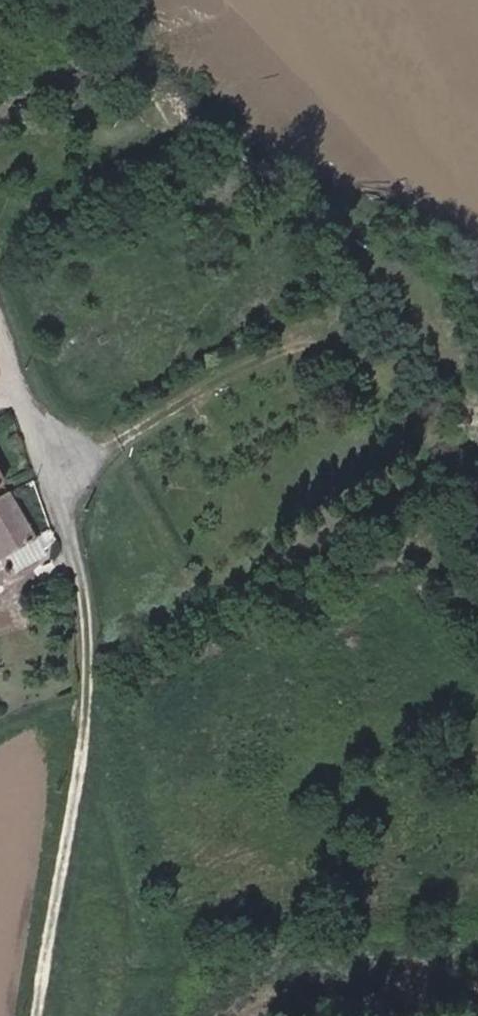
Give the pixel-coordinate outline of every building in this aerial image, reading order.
[(4,491),(0,494),(0,549),(27,533),(4,491)]
